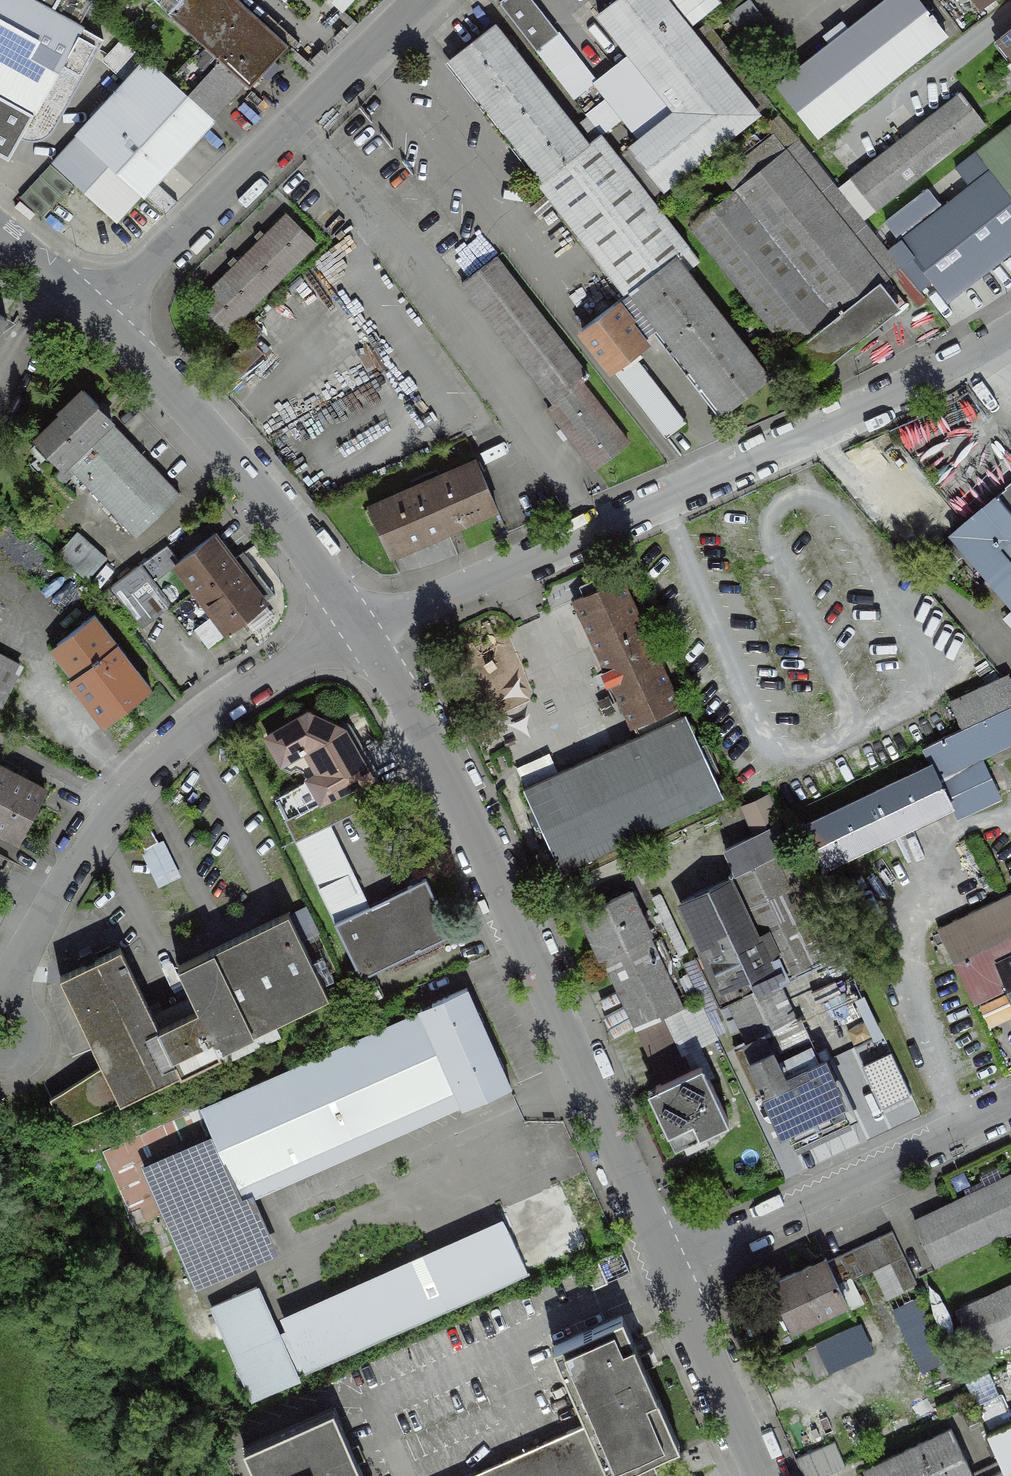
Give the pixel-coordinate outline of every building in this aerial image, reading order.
[(7,158),(55,74),(77,86),(103,40),(77,26),(32,0),(0,0),(0,153),(7,158)] [(77,26),(92,0),(32,0),(77,26)] [(203,43),(169,79),(212,119),(245,82),(250,87),(289,45),(240,0),(157,0),(203,43)] [(558,33),(532,0),(506,0),(501,4),(536,50),(558,33)] [(663,188),(757,114),(666,0),(616,0),(599,14),(676,111),(630,147),(663,188)] [(726,13),(742,38),(766,22),(751,0),(747,0),(726,13)] [(818,135),(946,35),(934,20),(937,18),(933,12),(929,15),(921,5),(922,4),(919,0),(888,0),(779,85),(818,135)] [(451,58),(544,179),(588,145),(494,25),(451,58)] [(1000,38),(1010,52),(1010,29),(1000,38)] [(536,50),(588,117),(601,134),(623,118),(558,33),(536,50)] [(122,40),(104,60),(114,69),(133,49),(122,40)] [(147,60),(79,133),(81,135),(143,191),(144,193),(212,119),(169,79),(147,60)] [(851,178),(877,211),(878,210),(918,178),(986,125),(960,92),(851,178)] [(538,183),(626,296),(675,258),(690,247),(601,134),(588,117),(581,123),(594,140),(588,145),(544,179),(538,183)] [(977,152),(1010,195),(1010,124),(976,151),(977,152)] [(117,219),(143,191),(81,135),(55,163),(117,219)] [(689,227),(792,354),(798,349),(818,373),(901,306),(881,283),(889,277),(786,149),(785,149),(774,135),(724,176),(735,190),(715,207),(705,195),(682,213),(692,225),(689,227)] [(948,300),(1010,250),(1010,195),(977,152),(957,167),(972,185),(921,224),(917,220),(938,204),(918,178),(878,210),(898,235),(908,227),(912,232),(889,249),(921,290),(933,280),(948,300)] [(944,199),(968,182),(958,168),(934,185),(944,199)] [(197,301),(228,332),(317,244),(286,213),(197,301)] [(694,253),(690,247),(675,258),(680,264),(694,253)] [(462,283),(556,402),(582,382),(590,376),(496,256),(462,283)] [(725,411),(768,377),(680,264),(675,258),(626,296),(582,330),(610,366),(660,327),(725,411)] [(249,339),(227,359),(242,375),(264,354),(249,339)] [(687,418),(633,349),(613,364),(667,433),(687,418)] [(548,408),(595,468),(629,443),(582,382),(556,402),(548,408)] [(61,468),(65,463),(109,421),(112,419),(84,390),(59,414),(61,416),(35,441),(61,468)] [(65,463),(136,536),(180,494),(109,421),(65,463)] [(369,507),(390,554),(497,508),(477,460),(369,507)] [(1010,603),(1010,481),(1005,486),(1006,488),(952,534),(1010,603)] [(77,532),(57,554),(87,580),(107,558),(77,532)] [(218,639),(266,603),(233,560),(235,559),(216,533),(177,563),(182,569),(169,579),(168,589),(206,640),(218,639)] [(164,546),(138,566),(156,590),(169,579),(182,569),(177,563),(164,546)] [(138,566),(113,585),(139,618),(163,599),(156,590),(138,566)] [(621,577),(570,600),(632,734),(518,787),(557,872),(721,797),(621,577)] [(151,688),(94,615),(57,644),(79,673),(69,681),(103,725),(151,688)] [(521,654),(477,668),(492,713),(535,699),(521,654)] [(0,657),(0,708),(21,668),(0,657)] [(1010,707),(1010,676),(1009,672),(954,698),(968,728),(985,720),(1010,707)] [(985,720),(999,749),(1010,745),(1010,707),(985,720)] [(308,778),(321,802),(371,777),(344,730),(308,713),(267,736),(282,762),(306,749),(318,773),(308,778)] [(938,778),(980,758),(999,749),(985,720),(968,728),(923,749),(930,765),(932,764),(938,778)] [(980,758),(938,778),(950,804),(957,818),(999,798),(980,758)] [(892,831),(950,804),(938,778),(932,764),(930,765),(804,825),(823,867),(893,834),(892,831)] [(46,791),(15,775),(16,773),(0,765),(0,822),(4,824),(0,831),(2,831),(19,841),(46,791)] [(375,775),(371,777),(321,802),(285,820),(296,842),(325,827),(387,797),(375,775)] [(147,823),(134,830),(144,849),(158,842),(147,823)] [(296,842),(336,922),(365,908),(325,827),(296,842)] [(772,852),(730,874),(740,895),(746,907),(743,909),(773,970),(777,978),(822,957),(818,950),(831,944),(792,863),(780,868),(772,852)] [(425,878),(365,908),(336,922),(334,923),(362,978),(453,933),(425,878)] [(630,891),(580,914),(600,957),(602,957),(649,935),(651,935),(630,891)] [(659,897),(678,955),(698,949),(680,891),(659,897)] [(938,927),(950,954),(1010,925),(1010,893),(938,927)] [(705,927),(696,931),(726,992),(773,970),(743,909),(746,907),(740,895),(699,915),(705,927)] [(197,1008),(159,1027),(180,1072),(181,1073),(221,1054),(219,1049),(329,995),(320,977),(336,970),(318,933),(302,941),(288,912),(177,966),(197,1008)] [(649,935),(602,957),(637,1029),(664,1016),(683,1007),(649,935)] [(102,1064),(120,1100),(180,1072),(159,1027),(120,947),(59,976),(102,1064)] [(967,988),(990,978),(977,952),(955,963),(967,988)] [(999,964),(1010,989),(1010,957),(999,964)] [(777,978),(773,970),(726,992),(764,1074),(766,1073),(772,1085),(817,1064),(777,978)] [(421,1011),(456,1089),(464,1107),(511,1086),(466,988),(420,1008),(421,1011)] [(456,1089),(421,1011),(102,1152),(136,1227),(165,1215),(196,1284),(265,1254),(236,1187),(456,1089)] [(663,1084),(691,1071),(664,1016),(637,1029),(663,1084)] [(767,1088),(785,1126),(840,1099),(822,1062),(817,1064),(772,1085),(767,1088)] [(120,1100),(102,1064),(51,1098),(64,1125),(120,1100)] [(663,1084),(656,1087),(682,1142),(728,1120),(702,1065),(691,1071),(663,1084)] [(898,1065),(868,1079),(881,1106),(910,1093),(898,1065)] [(935,1265),(1010,1230),(1010,1175),(914,1221),(935,1265)] [(279,1338),(294,1372),(305,1368),(306,1370),(529,1273),(510,1229),(287,1327),(290,1333),(279,1338)] [(892,1231),(827,1262),(839,1286),(890,1262),(904,1289),(917,1283),(892,1231)] [(825,1258),(772,1283),(793,1327),(847,1302),(839,1286),(827,1262),(825,1258)] [(978,1356),(1010,1340),(1010,1286),(957,1311),(978,1356)] [(253,1399),(297,1380),(294,1372),(279,1338),(256,1287),(212,1306),(253,1399)] [(923,1371),(948,1360),(919,1295),(894,1305),(923,1371)] [(611,1475),(659,1475),(651,1458),(680,1445),(622,1316),(553,1346),(588,1423),(611,1475)] [(806,1342),(816,1371),(876,1350),(866,1321),(806,1342)] [(990,1422),(1010,1412),(991,1372),(971,1381),(990,1422)] [(258,1475),(363,1475),(333,1408),(245,1447),(258,1475)] [(987,1433),(999,1459),(1003,1466),(1007,1475),(1010,1475),(1010,1422),(987,1433)] [(588,1423),(467,1475),(611,1475),(588,1423)] [(973,1473),(951,1428),(865,1469),(868,1475),(974,1475),(973,1473)] [(798,1456),(808,1475),(823,1475),(848,1465),(836,1439),(798,1456)] [(973,1473),(974,1475),(984,1475),(1003,1466),(999,1459),(973,1473)] [(1003,1466),(984,1475),(1007,1475),(1003,1466)]
